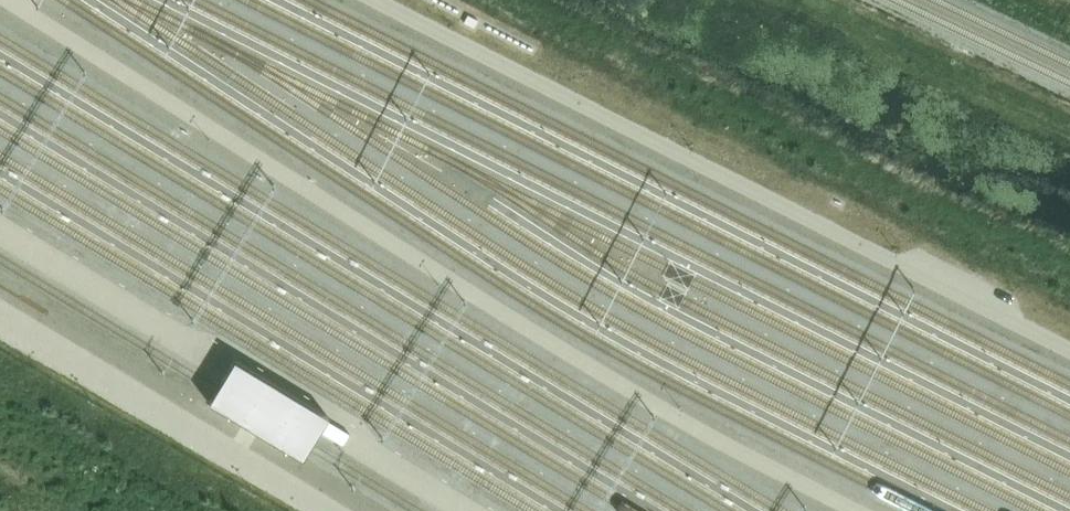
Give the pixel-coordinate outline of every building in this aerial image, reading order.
[(322,416),(228,359),(222,369),(209,389),(200,402),(297,459),(305,445),(316,427),(322,416)]
